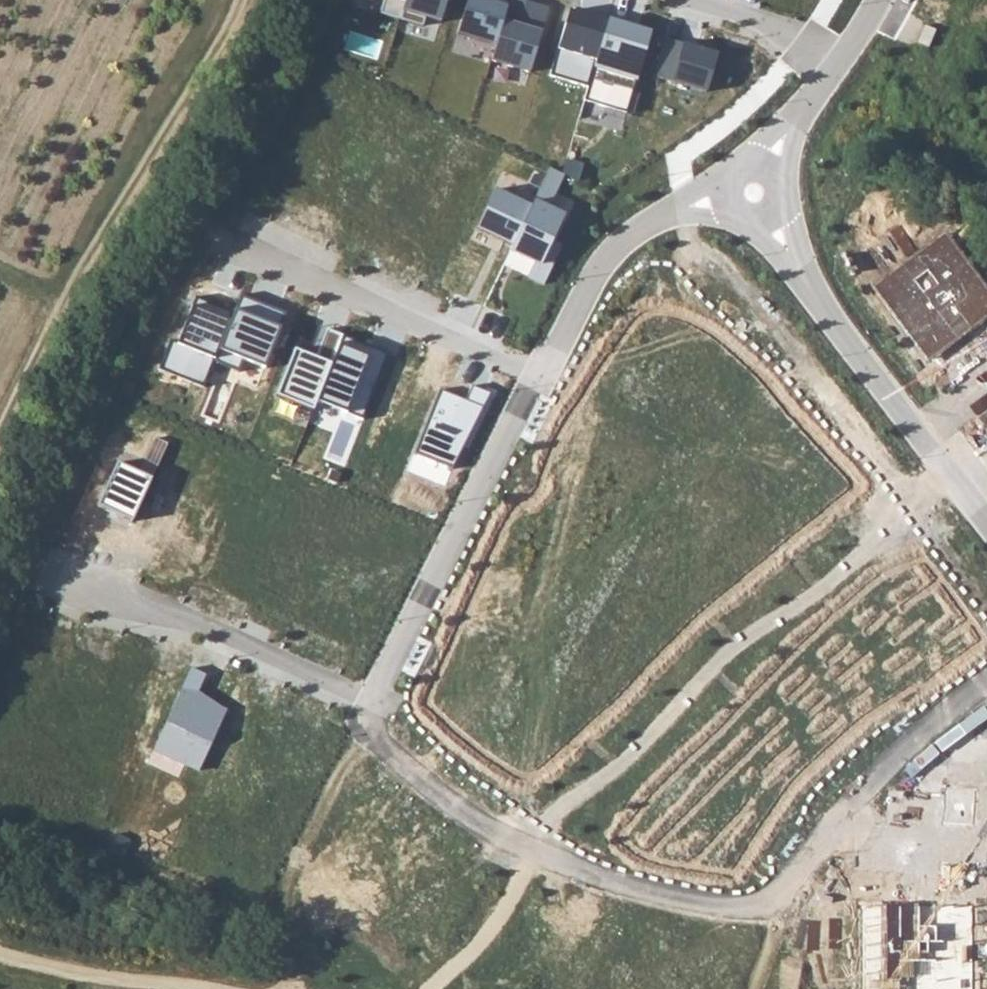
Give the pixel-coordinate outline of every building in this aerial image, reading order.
[(375,13),(397,20),(403,0),(379,0),(375,13)] [(438,22),(445,0),(403,0),(397,20),(421,27),(423,18),(438,22)] [(487,12),(464,5),(452,44),(491,55),(507,1),(508,0),(491,0),(487,12)] [(523,6),(507,1),(491,55),(487,71),(525,82),(544,18),(522,11),(523,6)] [(567,10),(548,75),(586,87),(606,21),(567,10)] [(582,100),(625,113),(641,59),(628,55),(636,29),(606,20),(606,21),(586,87),(582,100)] [(649,33),(636,29),(628,55),(641,59),(649,33)] [(664,37),(652,75),(705,91),(717,53),(664,37)] [(582,164),(565,159),(560,173),(562,174),(577,181),(582,164)] [(560,173),(548,167),(538,187),(553,194),(562,174),(560,173)] [(553,194),(538,187),(532,200),(546,207),(553,194)] [(475,228),(511,245),(530,206),(494,189),(475,228)] [(527,275),(543,283),(561,245),(548,239),(560,214),(546,207),(532,200),(530,206),(511,245),(509,249),(534,261),(527,275)] [(871,286),(927,361),(986,320),(986,287),(946,232),(871,286)] [(274,342),(284,318),(237,299),(231,316),(211,367),(236,377),(241,365),(262,373),(270,353),(267,346),(269,340),(274,342)] [(155,375),(201,393),(211,367),(231,316),(192,301),(178,338),(187,341),(183,351),(167,345),(155,375)] [(314,358),(293,349),(274,397),(312,411),(315,402),(340,339),(341,335),(325,329),(314,358)] [(368,350),(340,339),(315,402),(362,420),(388,353),(370,346),(368,350)] [(412,458),(458,476),(488,397),(469,390),(463,405),(436,394),(412,458)] [(167,444),(156,438),(145,460),(157,466),(167,444)] [(151,479),(118,463),(98,505),(131,521),(151,479)] [(207,675),(191,668),(153,751),(199,772),(228,709),(197,695),(207,675)] [(910,762),(919,771),(941,755),(986,720),(986,713),(983,706),(932,744),(910,762)] [(977,787),(946,785),(943,822),(973,825),(977,787)] [(862,905),(861,988),(973,988),(974,906),(862,905)]
